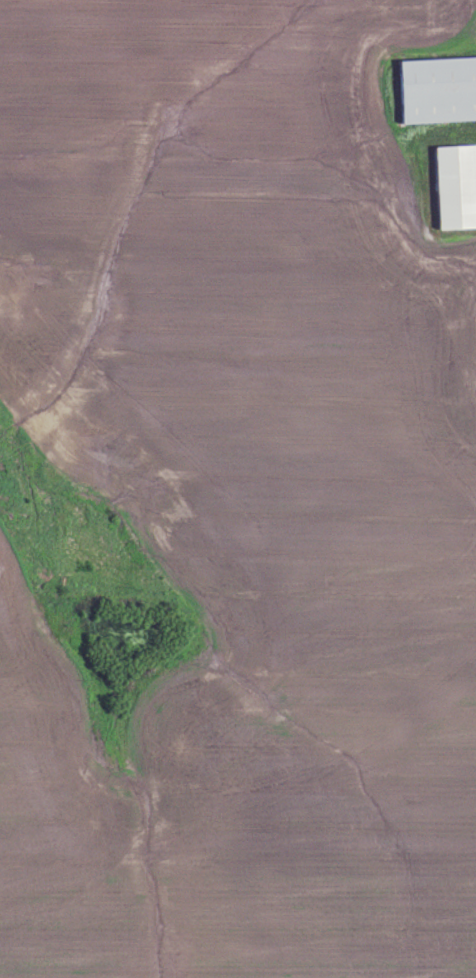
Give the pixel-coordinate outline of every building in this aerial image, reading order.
[(399,124),(475,121),(475,58),(396,61),(399,124)] [(436,231),(475,229),(475,223),(473,147),(433,148),(436,231)]
